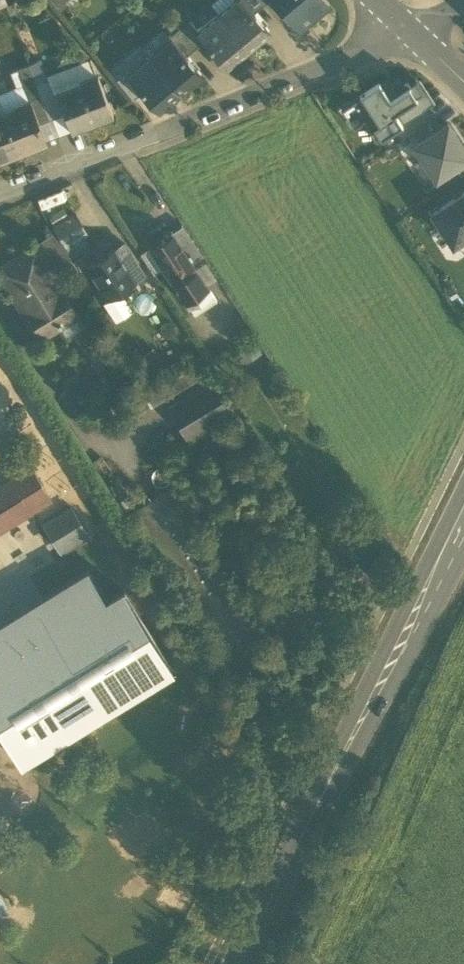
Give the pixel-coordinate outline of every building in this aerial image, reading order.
[(212,3),(218,10),(231,0),(215,0),(212,3)] [(218,10),(248,46),(269,28),(254,10),(245,0),(231,0),(218,10)] [(262,0),(245,0),(254,10),(264,3),(262,0)] [(299,27),(328,3),(326,0),(277,0),(299,27)] [(226,64),(248,46),(218,10),(197,28),(196,28),(204,38),(226,64)] [(189,18),(179,26),(195,46),(204,38),(196,28),(197,28),(189,18)] [(195,46),(179,26),(168,35),(170,37),(171,36),(186,54),(195,46)] [(150,54),(170,37),(168,35),(165,30),(144,47),(150,54)] [(170,37),(150,54),(179,89),(201,72),(186,54),(171,36),(170,37)] [(129,71),(150,54),(144,47),(142,43),(111,70),(117,77),(127,69),(129,71)] [(179,89),(150,54),(129,71),(128,72),(143,89),(157,107),(179,89)] [(57,90),(95,75),(89,60),(48,76),(62,113),(65,111),(57,90)] [(42,61),(30,65),(36,81),(48,76),(42,61)] [(18,70),(23,83),(29,97),(41,93),(36,81),(30,65),(18,70)] [(117,77),(133,97),(143,89),(128,72),(129,71),(127,69),(117,77)] [(65,111),(71,125),(71,127),(113,111),(98,73),(95,75),(57,90),(65,111)] [(416,95),(423,91),(416,79),(411,82),(407,77),(402,80),(398,75),(392,80),(389,74),(380,81),(390,96),(409,84),(416,95)] [(41,93),(50,117),(62,113),(48,76),(36,81),(41,93)] [(435,101),(420,76),(416,79),(423,91),(416,95),(424,108),(435,101)] [(359,91),(360,93),(380,81),(379,79),(359,91)] [(390,96),(380,81),(360,93),(378,120),(373,124),(380,136),(394,127),(402,122),(394,110),(416,95),(409,84),(390,96)] [(5,110),(15,106),(17,109),(31,103),(29,97),(23,83),(0,92),(0,98),(5,110)] [(32,103),(39,121),(50,117),(41,93),(29,97),(31,103),(32,103)] [(360,93),(350,100),(363,119),(376,139),(380,136),(373,124),(378,120),(360,93)] [(427,119),(431,117),(424,108),(416,95),(394,110),(402,122),(394,127),(401,138),(408,133),(407,133),(427,119)] [(350,100),(340,107),(353,126),(363,119),(350,100)] [(15,106),(5,110),(19,148),(45,137),(45,136),(39,121),(32,103),(31,103),(17,109),(15,106)] [(5,110),(0,112),(0,155),(19,148),(5,110)] [(65,111),(62,113),(50,117),(56,131),(71,125),(65,111)] [(56,131),(50,117),(39,121),(45,136),(56,131)] [(408,133),(414,143),(434,130),(427,119),(407,133),(408,133)] [(414,143),(436,176),(463,158),(463,146),(447,121),(434,130),(414,143)] [(433,210),(453,241),(456,238),(463,233),(463,190),(433,210)] [(54,222),(66,242),(84,232),(87,230),(76,210),(54,222)] [(173,232),(192,261),(203,253),(183,223),(171,231),(172,233),(173,232)] [(35,243),(48,265),(68,253),(55,231),(35,243)] [(89,242),(84,232),(66,242),(71,252),(89,242)] [(164,265),(175,283),(197,268),(192,261),(173,232),(172,233),(152,246),(151,246),(164,265)] [(39,336),(60,323),(77,312),(48,265),(35,243),(0,265),(0,273),(39,336)] [(141,251),(154,272),(164,265),(151,246),(152,246),(151,245),(141,251)] [(88,264),(109,296),(145,273),(130,250),(121,256),(114,247),(88,264)] [(175,283),(189,303),(210,289),(197,268),(175,283)] [(217,298),(210,289),(189,303),(195,312),(217,298)] [(77,312),(60,323),(67,335),(85,324),(77,312)] [(262,351),(253,339),(238,349),(247,361),(262,351)] [(142,392),(150,406),(199,377),(190,363),(142,392)] [(165,404),(186,438),(231,411),(210,377),(165,404)] [(32,466),(0,486),(0,527),(51,497),(32,466)] [(45,524),(62,551),(88,535),(71,508),(45,524)] [(46,607),(93,578),(89,571),(42,600),(46,607)] [(107,600),(93,578),(46,607),(42,600),(15,616),(19,623),(0,635),(0,666),(107,600)] [(107,600),(0,666),(0,729),(20,761),(172,667),(125,590),(107,600)] [(15,616),(0,626),(0,635),(19,623),(15,616)]
